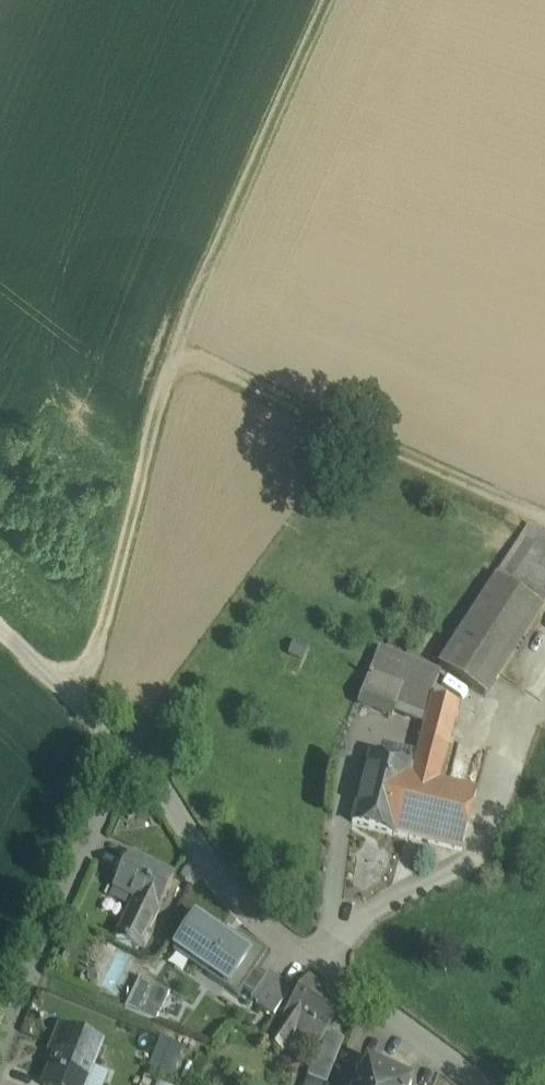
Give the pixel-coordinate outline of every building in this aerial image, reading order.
[(544,550),(544,534),(543,537),(529,528),(497,577),(510,586),(537,545),(544,550)] [(543,607),(544,604),(544,550),(537,545),(510,586),(543,607)] [(497,577),(440,666),(486,696),(543,607),(510,586),(497,577)] [(436,671),(379,649),(369,675),(404,688),(427,696),(436,671)] [(404,688),(369,675),(358,704),(392,717),(394,713),(404,688)] [(427,696),(404,688),(394,713),(417,722),(427,696)] [(416,759),(393,834),(462,851),(477,790),(439,780),(459,705),(431,698),(416,759)] [(392,753),(390,761),(408,766),(410,758),(392,753)] [(390,761),(370,756),(353,823),(393,834),(416,759),(410,758),(408,766),(390,761)] [(136,899),(116,940),(139,951),(174,878),(129,857),(114,888),(136,899)] [(232,942),(196,917),(175,948),(176,948),(177,947),(211,969),(207,975),(238,996),(244,987),(254,994),(266,977),(256,970),(268,952),(238,932),(232,942)] [(254,994),(251,999),(274,1015),(292,989),(269,972),(254,994)] [(125,977),(114,1000),(126,1006),(138,983),(125,977)] [(126,1006),(125,1008),(140,1014),(154,985),(140,978),(138,983),(126,1006)] [(308,981),(281,1021),(297,1032),(317,1045),(344,1005),(308,981)] [(154,985),(140,1014),(156,1021),(169,993),(154,985)] [(297,1032),(281,1021),(267,1041),(283,1052),(297,1032)] [(59,1028),(52,1045),(59,1048),(45,1084),(85,1084),(101,1045),(59,1028)] [(167,1068),(179,1047),(149,1029),(136,1050),(167,1068)] [(331,1031),(316,1053),(307,1076),(326,1084),(337,1057),(344,1040),(331,1031)] [(357,1084),(411,1084),(367,1064),(357,1084)] [(326,1084),(307,1076),(304,1084),(326,1084)]
